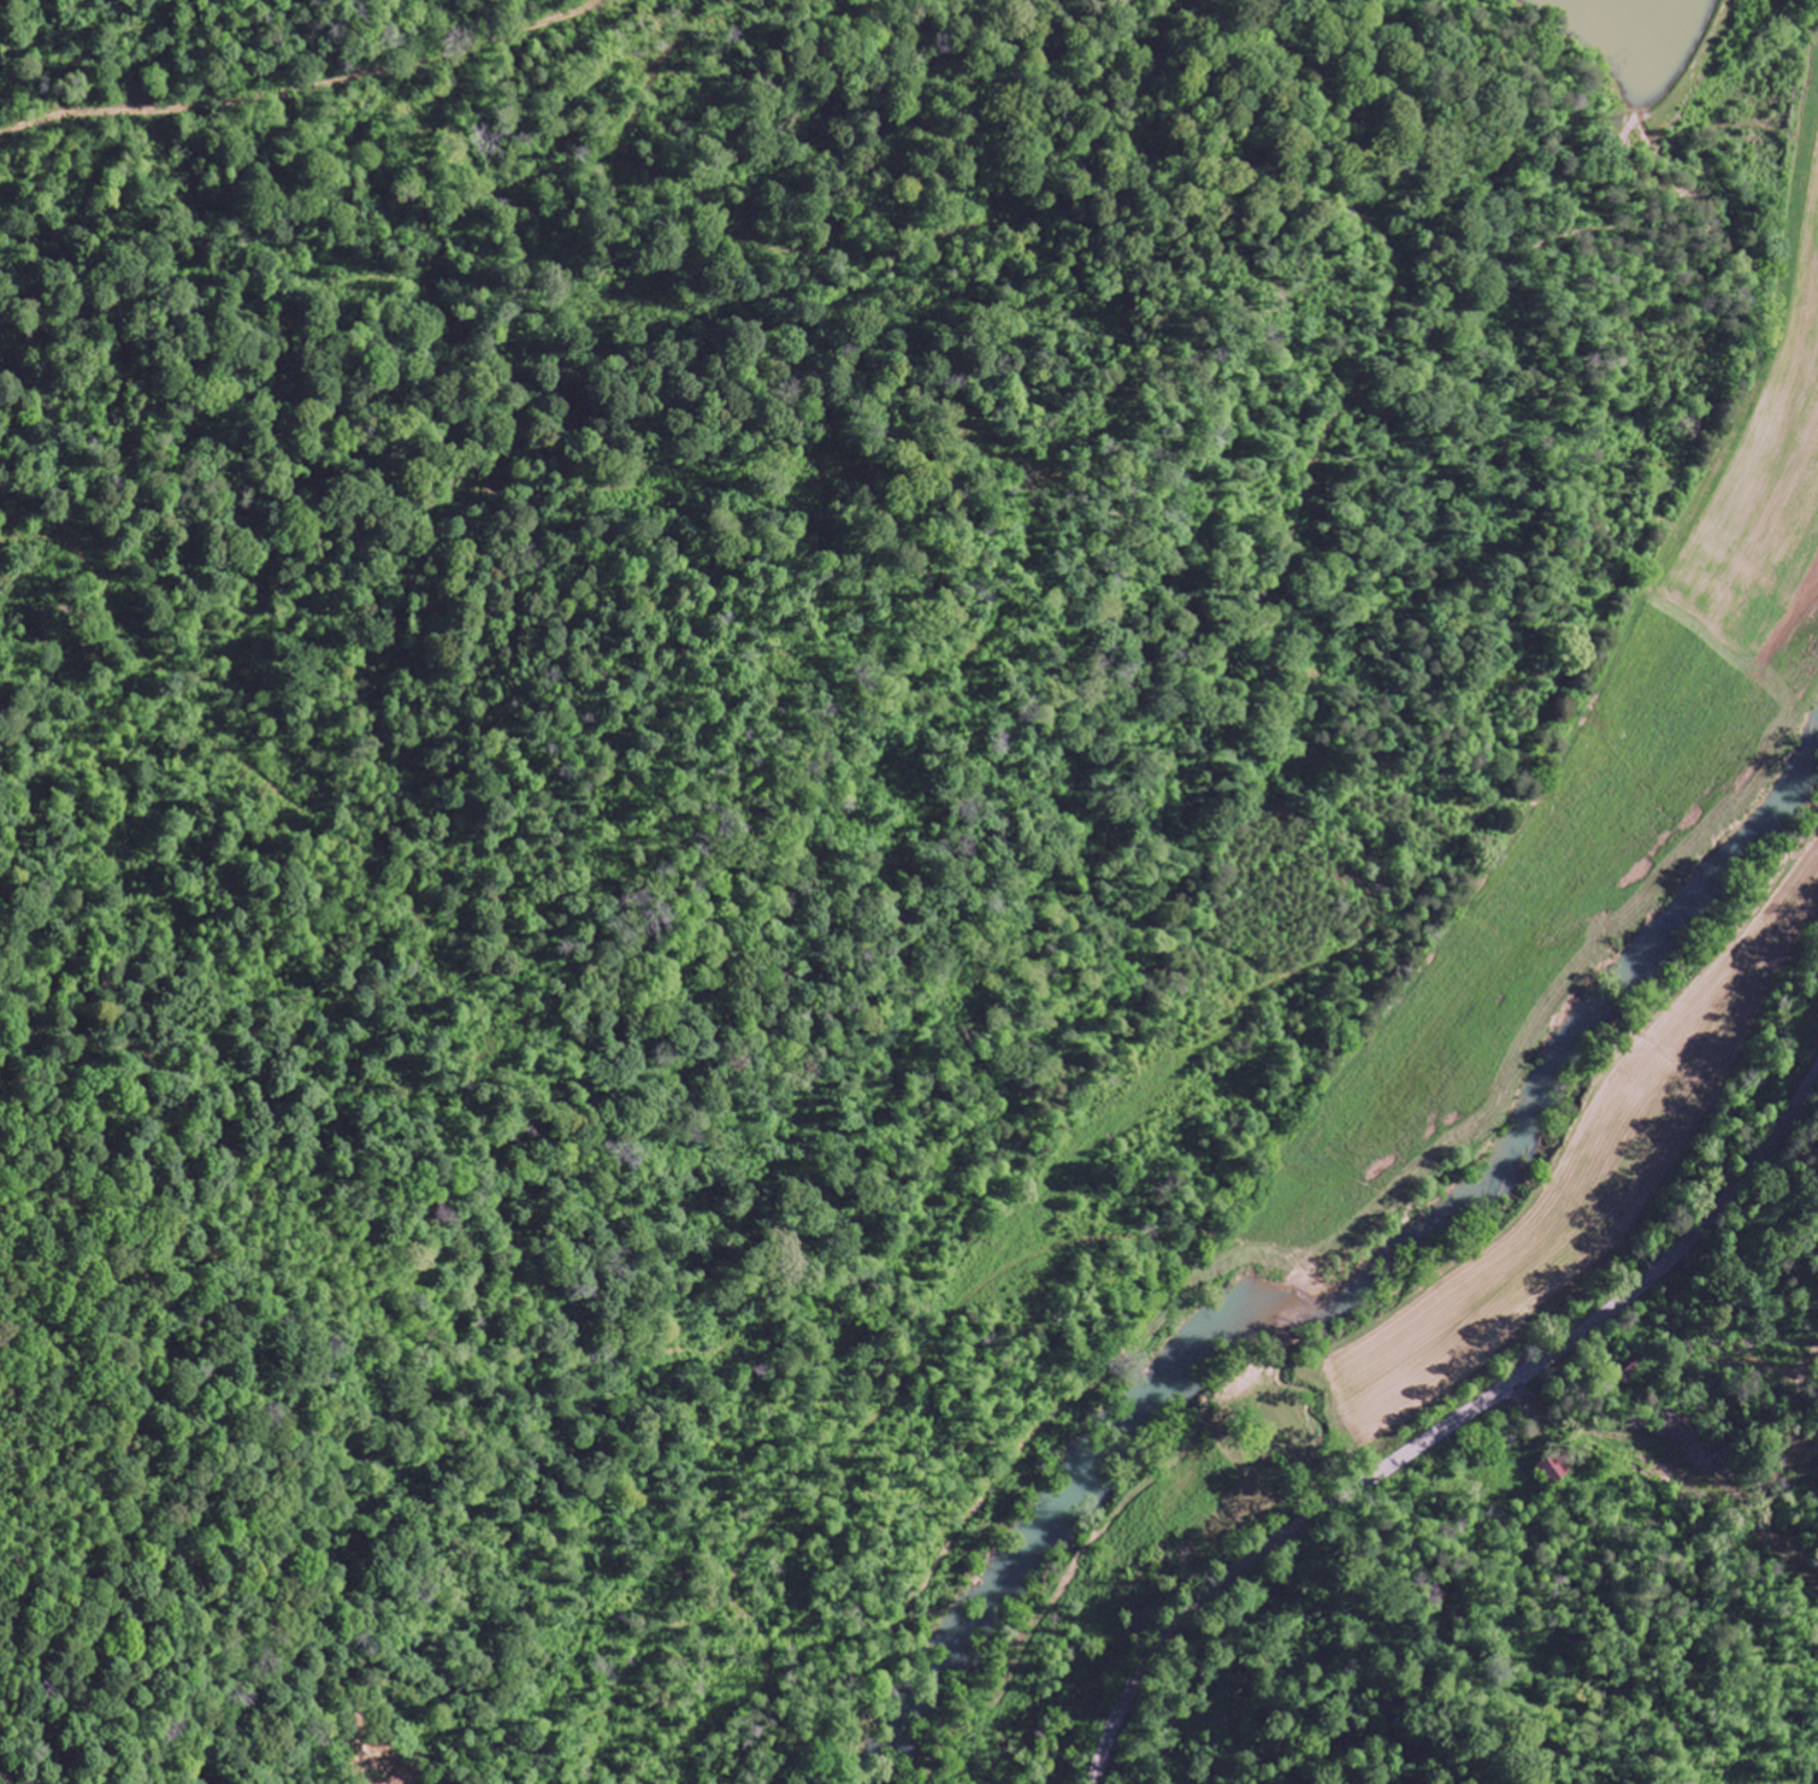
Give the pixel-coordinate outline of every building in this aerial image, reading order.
[(1553,1488),(1572,1475),(1559,1455),(1539,1467),(1553,1488)]
